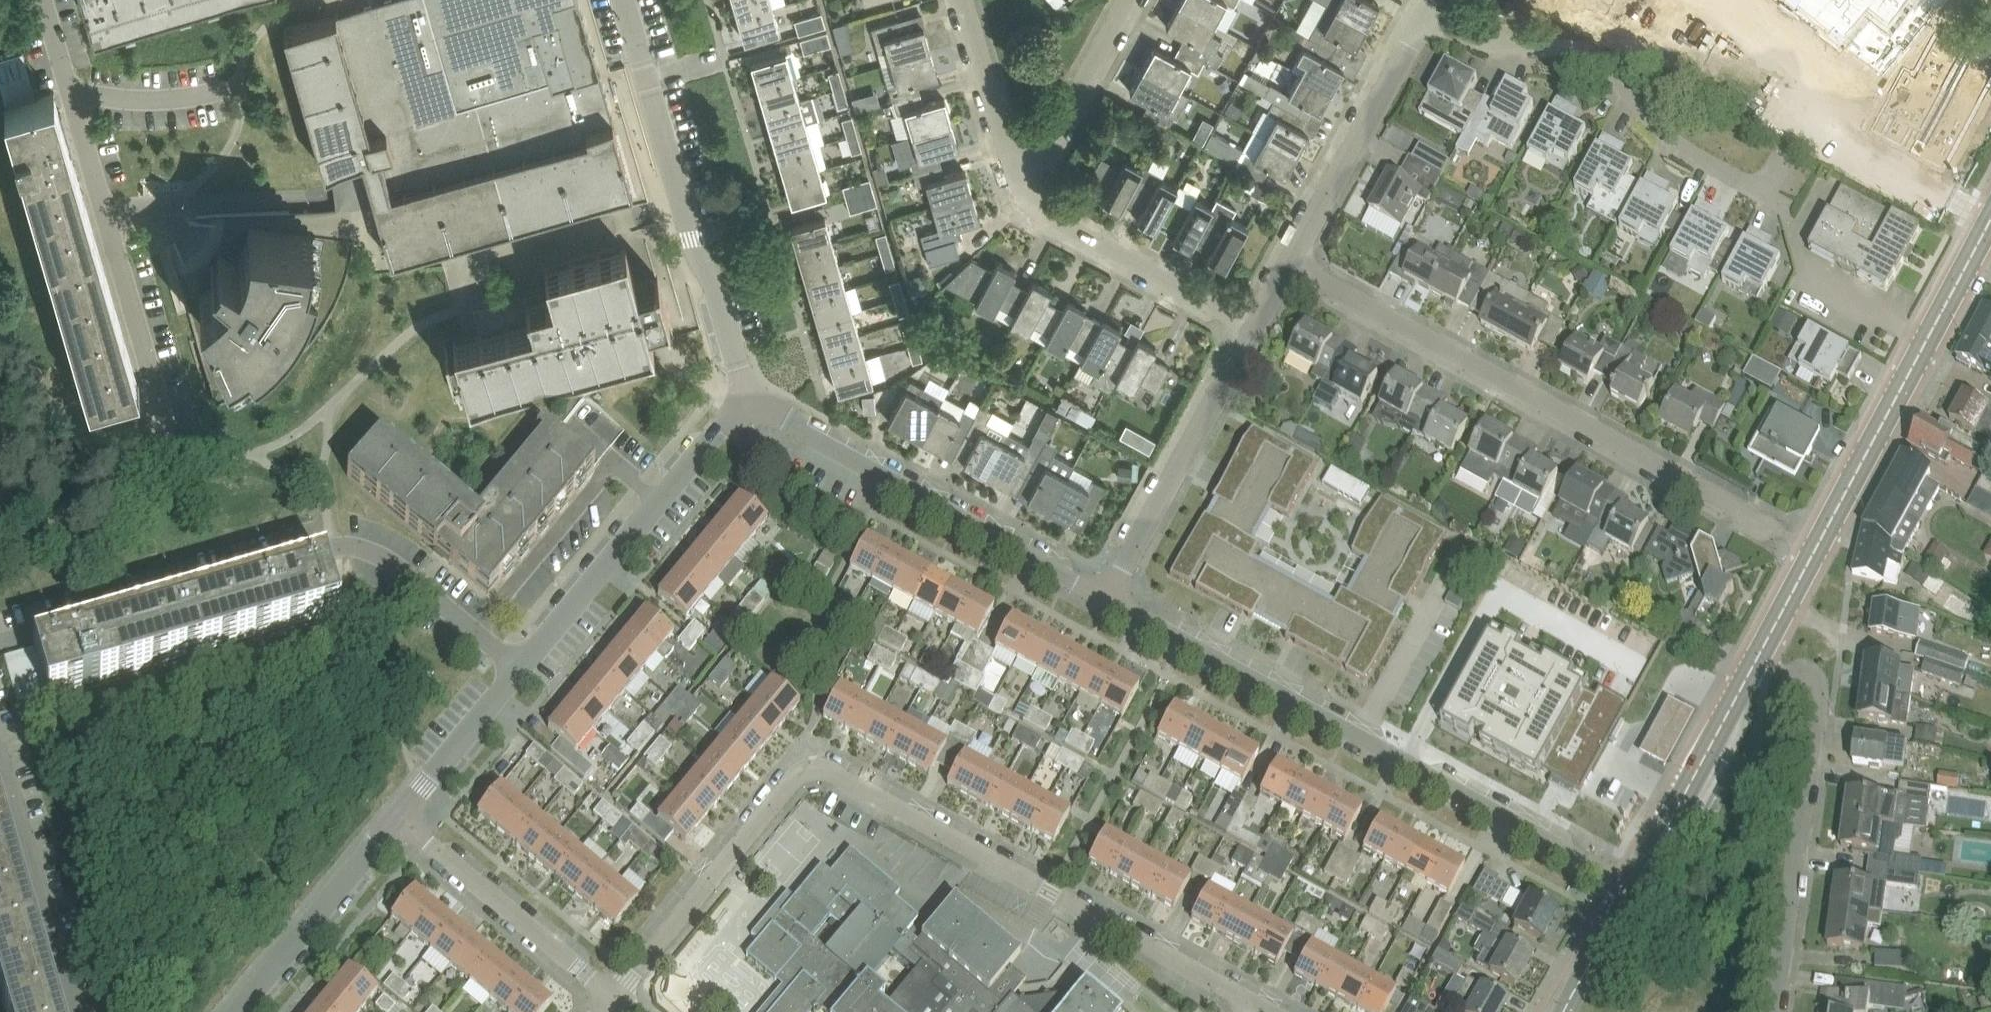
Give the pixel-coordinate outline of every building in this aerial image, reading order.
[(166,0),(87,0),(94,21),(166,0)] [(599,71),(554,84),(552,75),(456,103),(426,0),(381,0),(378,1),(355,8),(321,18),(318,18),(292,26),(288,27),(284,28),(285,31),(291,51),(293,59),(298,77),(304,97),(312,123),(318,143),(325,169),(329,168),(330,170),(332,178),(332,181),(333,182),(333,184),(333,185),(334,187),(334,189),(334,190),(334,192),(335,193),(335,195),(335,197),(335,198),(335,200),(336,201),(336,203),(336,205),(336,206),(336,208),(336,209),(336,212),(338,212),(356,211),(365,211),(366,214),(374,211),(378,210),(387,244),(391,258),(633,188),(626,166),(613,121),(613,120),(599,71)] [(456,103),(552,75),(554,84),(599,71),(578,0),(426,0),(456,103)] [(738,16),(772,6),(770,0),(733,0),(738,16)] [(1178,4),(1213,23),(1225,1),(1233,6),(1236,0),(1180,0),(1178,4)] [(1325,3),(1367,26),(1379,4),(1372,0),(1321,0),(1326,3),(1325,3)] [(1586,21),(1598,0),(1581,0),(1573,14),(1576,16),(1586,21)] [(1637,0),(1598,0),(1586,21),(1597,27),(1600,28),(1609,11),(1626,20),(1637,0)] [(1833,15),(1838,10),(1848,19),(1854,11),(1863,0),(1815,0),(1833,15)] [(1061,13),(1069,6),(1064,1),(1057,8),(1061,13)] [(1367,26),(1325,3),(1308,34),(1343,53),(1348,43),(1355,47),(1367,26)] [(1204,60),(1215,66),(1222,54),(1215,51),(1221,39),(1208,32),(1213,23),(1178,4),(1166,25),(1185,35),(1179,47),(1204,60)] [(779,29),(772,6),(738,16),(745,39),(779,29)] [(825,26),(821,12),(794,19),(798,33),(825,26)] [(1586,21),(1576,16),(1573,22),(1583,28),(1586,21)] [(872,28),(876,42),(878,51),(879,52),(889,50),(892,62),(931,50),(924,26),(903,32),(900,19),(872,28)] [(1597,27),(1586,21),(1583,28),(1594,34),(1597,27)] [(1303,33),(1293,28),(1288,36),(1299,42),(1303,33)] [(1217,50),(1225,55),(1233,42),(1249,51),(1254,43),(1229,29),(1217,50)] [(827,30),(800,38),(804,52),(831,44),(827,30)] [(1765,50),(1735,33),(1706,87),(1717,93),(1719,94),(1729,76),(1745,85),(1765,50)] [(1295,58),(1305,63),(1300,72),(1331,90),(1344,68),(1337,64),(1343,53),(1308,34),(1295,58)] [(1904,69),(1871,130),(1944,170),(1990,84),(1990,65),(1936,35),(1914,74),(1904,69)] [(1155,46),(1142,69),(1177,88),(1189,67),(1198,72),(1204,60),(1179,47),(1174,56),(1155,46)] [(1647,53),(1636,48),(1632,55),(1643,61),(1647,53)] [(1256,49),(1252,57),(1255,59),(1259,58),(1263,57),(1265,53),(1256,49)] [(889,88),(893,99),(921,91),(917,81),(938,75),(931,50),(892,62),(899,85),(889,88)] [(751,62),(758,86),(793,75),(786,52),(751,62)] [(1657,59),(1647,53),(1643,61),(1653,66),(1657,59)] [(5,102),(52,89),(43,58),(0,71),(0,85),(5,102)] [(1458,133),(1465,137),(1466,135),(1483,103),(1483,104),(1486,98),(1485,98),(1485,99),(1472,92),(1478,80),(1476,79),(1477,76),(1468,72),(1467,74),(1447,63),(1430,95),(1445,103),(1437,118),(1460,131),(1458,133)] [(828,72),(833,89),(843,86),(838,69),(828,72)] [(1189,94),(1177,88),(1142,69),(1130,91),(1149,101),(1143,112),(1168,126),(1174,115),(1177,117),(1189,94)] [(1320,111),(1331,90),(1300,72),(1299,72),(1288,92),(1268,82),(1268,83),(1248,72),(1242,82),(1263,93),(1262,94),(1266,96),(1273,99),(1299,113),(1305,103),(1320,111)] [(758,86),(765,109),(800,99),(793,75),(758,86)] [(1702,93),(1706,87),(1695,81),(1692,88),(1702,93)] [(1494,109),(1483,104),(1483,103),(1466,135),(1478,141),(1489,147),(1493,139),(1512,149),(1535,107),(1525,101),(1529,94),(1508,83),(1494,109)] [(843,86),(833,89),(838,106),(848,103),(843,86)] [(1713,99),(1717,93),(1706,87),(1702,93),(1713,99)] [(48,93),(55,91),(55,90),(5,105),(90,396),(139,382),(139,381),(132,383),(66,155),(72,153),(61,114),(55,115),(48,93)] [(906,110),(913,133),(952,122),(945,98),(924,104),(921,91),(893,99),(897,113),(906,110)] [(772,132),(806,122),(820,118),(813,95),(800,99),(765,109),(772,132)] [(863,108),(859,95),(854,97),(852,97),(856,110),(858,110),(863,108)] [(1273,99),(1266,96),(1262,102),(1269,106),(1273,99)] [(1275,114),(1264,136),(1296,154),(1308,132),(1293,124),(1299,113),(1273,99),(1269,106),(1267,110),(1275,114)] [(1528,153),(1548,164),(1555,151),(1571,160),(1587,131),(1567,121),(1573,109),(1557,100),(1528,153)] [(1767,119),(1756,113),(1752,121),(1763,127),(1767,119)] [(841,118),(846,135),(856,132),(852,115),(841,118)] [(813,145),(806,122),(772,132),(778,155),(813,145)] [(913,172),(942,164),(938,153),(959,147),(952,122),(913,133),(891,139),(899,166),(911,163),(913,172)] [(1164,138),(1174,143),(1178,134),(1168,129),(1164,138)] [(1207,135),(1197,130),(1193,138),(1203,143),(1207,135)] [(1236,162),(1243,148),(1211,131),(1204,145),(1236,162)] [(856,132),(846,135),(851,152),(861,149),(856,132)] [(1576,188),(1595,199),(1622,213),(1639,183),(1628,178),(1634,167),(1614,156),(1620,144),(1604,135),(1576,188)] [(1285,175),(1296,154),(1264,136),(1253,156),(1244,152),(1237,164),(1263,178),(1270,167),(1285,175)] [(820,169),(813,145),(778,155),(785,179),(820,169)] [(1120,210),(1125,201),(1142,168),(1125,158),(1121,166),(1102,156),(1088,181),(1107,191),(1102,200),(1120,210)] [(926,183),(933,206),(973,194),(966,169),(945,175),(942,164),(913,172),(917,186),(926,183)] [(1160,220),(1173,196),(1177,188),(1160,179),(1162,175),(1144,164),(1143,168),(1142,168),(1125,201),(1142,210),(1137,219),(1155,229),(1160,220)] [(1370,210),(1388,220),(1402,228),(1418,198),(1428,203),(1439,184),(1408,167),(1401,180),(1390,174),(1370,210)] [(826,192),(820,169),(785,179),(792,202),(826,192)] [(1620,227),(1640,238),(1645,229),(1661,238),(1666,229),(1677,234),(1685,219),(1674,214),(1679,206),(1659,195),(1665,183),(1649,174),(1620,227)] [(869,178),(842,186),(846,198),(873,190),(869,178)] [(1259,178),(1254,188),(1268,196),(1273,186),(1259,178)] [(1179,184),(1177,188),(1173,196),(1160,220),(1177,230),(1173,239),(1190,248),(1195,239),(1212,207),(1195,197),(1197,193),(1179,184)] [(1445,188),(1440,198),(1439,199),(1460,210),(1466,199),(1446,188),(1445,188)] [(1920,229),(1843,188),(1809,250),(1841,266),(1858,275),(1857,275),(1887,291),(1904,260),(1909,263),(1916,249),(1911,247),(1920,229)] [(877,203),(873,190),(846,198),(850,211),(877,203)] [(940,228),(930,231),(920,234),(925,248),(944,242),(963,237),(959,224),(980,218),(973,194),(933,206),(940,228)] [(1236,208),(1218,199),(1217,198),(1212,207),(1195,239),(1212,249),(1208,258),(1225,267),(1248,226),(1231,217),(1236,208)] [(1721,274),(1727,263),(1737,246),(1726,240),(1730,233),(1710,222),(1716,211),(1700,202),(1671,255),(1690,265),(1687,270),(1705,279),(1711,269),(1721,274)] [(791,227),(798,250),(832,240),(825,217),(791,227)] [(1514,227),(1505,222),(1500,231),(1509,236),(1514,227)] [(312,235),(249,227),(245,246),(239,261),(219,250),(219,251),(220,252),(214,260),(213,259),(212,260),(228,275),(222,281),(200,296),(227,353),(231,351),(241,345),(258,346),(257,345),(256,346),(251,338),(277,329),(294,309),(307,287),(298,282),(314,265),(314,266),(315,266),(316,262),(307,259),(309,251),(312,235)] [(1529,234),(1519,228),(1511,241),(1521,247),(1529,234)] [(1723,281),(1743,292),(1748,283),(1764,292),(1781,260),(1761,249),(1768,237),(1751,229),(1723,281)] [(876,234),(880,251),(890,249),(885,231),(876,234)] [(839,264),(832,240),(798,250),(804,274),(839,264)] [(1432,291),(1452,253),(1439,246),(1433,257),(1407,243),(1390,273),(1407,283),(1410,279),(1432,291)] [(667,315),(668,315),(669,314),(658,276),(657,276),(656,276),(654,277),(655,279),(637,284),(634,276),(626,247),(545,270),(552,295),(526,303),(527,306),(528,306),(532,319),(466,339),(454,342),(454,345),(449,347),(448,344),(445,345),(449,358),(460,397),(463,396),(462,393),(468,392),(469,395),(509,383),(626,349),(627,349),(653,341),(649,325),(647,319),(666,313),(667,315)] [(890,249),(880,251),(885,268),(895,266),(890,249)] [(1473,310),(1492,275),(1452,253),(1432,291),(1458,305),(1459,302),(1473,310)] [(975,302),(993,312),(997,304),(1014,314),(1028,289),(1011,280),(1016,271),(998,261),(993,270),(972,258),(945,283),(977,300),(975,302)] [(804,274),(811,297),(845,287),(839,264),(804,274)] [(1581,266),(1572,273),(1579,283),(1588,276),(1581,266)] [(1590,281),(1608,291),(1614,280),(1595,270),(1590,281)] [(922,273),(907,278),(912,295),(928,291),(922,273)] [(1507,338),(1530,296),(1492,275),(1473,310),(1486,317),(1482,324),(1507,338)] [(889,281),(894,298),(904,295),(899,279),(889,281)] [(1032,324),(1050,334),(1063,308),(1046,299),(1051,290),(1033,280),(1028,289),(1014,314),(1010,322),(1028,332),(1032,324)] [(818,320),(852,311),(845,287),(811,297),(818,320)] [(904,295),(894,298),(899,315),(909,312),(904,295)] [(1565,325),(1545,314),(1549,306),(1530,296),(1507,338),(1533,352),(1539,342),(1552,349),(1565,325)] [(1067,343),(1085,353),(1102,321),(1084,312),(1086,309),(1068,300),(1063,308),(1050,334),(1045,341),(1063,351),(1067,343)] [(1967,338),(1990,351),(1990,310),(1984,306),(1967,338)] [(1770,327),(1781,333),(1790,316),(1779,310),(1770,327)] [(818,320),(825,344),(859,334),(852,311),(818,320)] [(1702,311),(1696,323),(1709,331),(1716,319),(1702,311)] [(1111,390),(1116,380),(1134,347),(1116,337),(1121,328),(1103,319),(1102,321),(1085,353),(1081,360),(1096,369),(1091,379),(1111,390)] [(908,345),(918,342),(913,325),(903,328),(908,345)] [(1325,382),(1346,344),(1334,338),(1333,339),(1307,325),(1291,354),(1317,369),(1312,376),(1325,382)] [(1799,347),(1809,352),(1800,367),(1831,385),(1842,366),(1853,373),(1862,357),(1810,328),(1799,347)] [(832,367),(866,357),(859,334),(825,344),(832,367)] [(1139,338),(1134,347),(1116,380),(1133,389),(1137,381),(1157,392),(1170,367),(1151,356),(1156,348),(1139,338)] [(1577,338),(1571,350),(1561,367),(1589,382),(1595,372),(1606,378),(1612,368),(1622,348),(1606,339),(1600,350),(1577,338)] [(1957,357),(1960,359),(1958,362),(1968,368),(1970,365),(1986,373),(1990,376),(1990,351),(1967,338),(1957,357)] [(918,342),(908,345),(912,361),(923,358),(918,342)] [(1363,404),(1369,392),(1379,374),(1353,360),(1358,351),(1346,344),(1325,382),(1336,388),(1335,390),(1363,404)] [(1623,347),(1622,348),(1612,368),(1623,375),(1616,387),(1614,386),(1612,389),(1614,390),(1612,395),(1640,410),(1654,384),(1638,375),(1647,360),(1623,347)] [(965,360),(955,355),(952,360),(954,366),(959,369),(965,360)] [(872,381),(866,357),(832,367),(838,391),(872,381)] [(1772,390),(1782,372),(1754,357),(1744,375),(1772,390)] [(1398,374),(1388,392),(1381,405),(1406,418),(1402,426),(1414,432),(1435,393),(1424,387),(1423,388),(1398,374)] [(1728,403),(1729,404),(1737,408),(1751,384),(1741,379),(1728,403)] [(939,406),(938,406),(943,398),(922,386),(910,380),(898,403),(888,420),(922,438),(939,406)] [(1726,407),(1711,399),(1695,390),(1690,401),(1677,394),(1671,405),(1662,423),(1691,438),(1700,421),(1714,429),(1726,407)] [(1453,454),(1460,441),(1469,424),(1443,410),(1448,401),(1435,393),(1414,432),(1426,438),(1425,440),(1453,454)] [(1988,408),(1989,407),(1965,393),(1950,419),(1968,429),(1986,439),(1990,429),(1990,409),(1988,408)] [(863,395),(864,411),(876,410),(875,394),(863,395)] [(1055,407),(1075,418),(1081,407),(1061,396),(1055,407)] [(986,474),(1008,433),(986,421),(992,411),(981,405),(980,404),(975,415),(957,449),(968,455),(964,461),(986,474)] [(957,449),(975,415),(965,410),(961,418),(939,406),(922,438),(943,450),(947,443),(957,449)] [(1798,475),(1818,437),(1788,420),(1791,416),(1775,407),(1754,446),(1769,454),(1765,462),(1781,471),(1783,467),(1798,475)] [(1051,431),(1059,414),(1053,411),(1048,408),(1039,425),(1051,431)] [(1911,441),(1909,445),(1927,455),(1940,462),(1944,454),(1970,467),(1977,456),(1972,453),(1976,444),(1956,433),(1942,426),(1941,430),(1923,420),(1916,433),(1913,433),(1910,439),(1911,441)] [(595,466),(543,423),(471,509),(382,434),(348,476),(471,579),(480,586),(489,593),(502,577),(506,581),(515,570),(511,567),(517,559),(522,562),(530,552),(526,549),(537,536),(541,539),(549,529),(545,526),(556,513),(560,516),(569,506),(564,503),(575,490),(579,493),(588,483),(584,480),(595,466)] [(1293,423),(1285,426),(1281,432),(1293,439),(1299,427),(1293,423)] [(1487,423),(1471,454),(1462,471),(1488,486),(1494,476),(1504,482),(1525,443),(1514,437),(1513,438),(1487,423)] [(1318,463),(1290,448),(1253,427),(1243,442),(1235,457),(1219,488),(1212,497),(1218,500),(1209,516),(1253,540),(1271,507),(1289,517),(1293,508),(1300,493),(1310,479),(1318,463)] [(1294,441),(1304,446),(1310,434),(1300,429),(1294,441)] [(1022,484),(1040,450),(1045,441),(1036,436),(1031,445),(1008,433),(986,474),(1007,485),(1011,478),(1022,484)] [(1355,435),(1343,457),(1355,464),(1367,442),(1355,435)] [(1143,437),(1139,445),(1149,450),(1154,440),(1147,436),(1143,437)] [(1525,443),(1504,482),(1498,492),(1514,501),(1520,491),(1543,503),(1549,491),(1559,473),(1533,459),(1538,450),(1525,443)] [(1073,466),(1073,465),(1074,464),(1053,453),(1051,456),(1040,450),(1022,484),(1032,490),(1028,497),(1050,508),(1067,476),(1073,466)] [(1864,527),(1891,541),(1889,551),(1902,554),(1920,523),(1906,515),(1920,491),(1933,499),(1940,486),(1927,478),(1931,471),(1921,465),(1903,456),(1864,527)] [(1120,465),(1119,477),(1131,478),(1132,466),(1120,465)] [(1370,489),(1333,467),(1324,483),(1361,504),(1370,489)] [(1561,504),(1553,518),(1581,533),(1585,526),(1595,531),(1600,521),(1616,492),(1606,487),(1604,486),(1604,487),(1578,473),(1568,490),(1561,504)] [(1984,473),(1976,488),(1990,496),(1990,477),(1984,473)] [(1093,479),(1088,488),(1067,476),(1050,508),(1072,520),(1080,505),(1091,511),(1105,486),(1093,479)] [(1595,531),(1587,545),(1604,555),(1611,541),(1632,552),(1633,553),(1634,550),(1640,553),(1654,527),(1648,525),(1649,523),(1624,508),(1629,500),(1628,499),(1616,492),(1600,521),(1595,531)] [(752,539),(768,519),(740,496),(724,516),(752,539)] [(1369,561),(1351,594),(1395,618),(1404,602),(1408,604),(1414,595),(1423,579),(1430,564),(1448,534),(1383,498),(1364,528),(1353,552),(1369,561)] [(1438,503),(1431,509),(1441,521),(1449,515),(1438,503)] [(1261,545),(1253,540),(1209,516),(1205,514),(1179,558),(1170,574),(1190,585),(1193,579),(1199,582),(1196,588),(1227,603),(1242,613),(1252,617),(1254,613),(1277,573),(1252,560),(1261,545)] [(707,535),(735,559),(752,539),(724,516),(707,535)] [(1698,594),(1688,613),(1683,610),(1665,643),(1673,647),(1689,656),(1700,635),(1696,633),(1702,623),(1711,628),(1723,606),(1725,607),(1730,598),(1729,595),(1731,595),(1734,593),(1735,589),(1733,586),(1729,585),(1721,587),(1719,580),(1721,580),(1719,575),(1743,568),(1742,561),(1726,553),(1718,555),(1715,547),(1675,525),(1670,534),(1660,528),(1650,546),(1648,552),(1667,563),(1663,570),(1667,583),(1697,573),(1703,592),(1698,594)] [(1853,573),(1873,578),(1895,583),(1902,554),(1889,551),(1891,541),(1864,527),(1853,573)] [(707,535),(691,555),(719,578),(728,586),(745,566),(735,559),(707,535)] [(1513,536),(1504,551),(1519,560),(1527,545),(1513,536)] [(867,537),(857,555),(851,566),(872,578),(888,549),(867,537)] [(1933,573),(1948,551),(1935,543),(1920,565),(1933,573)] [(817,564),(829,571),(838,556),(825,549),(824,549),(823,549),(817,559),(819,560),(817,564)] [(909,560),(888,549),(872,578),(893,590),(909,560)] [(703,598),(719,578),(691,555),(675,575),(703,598)] [(915,601),(931,572),(909,560),(893,590),(915,601)] [(340,613),(326,563),(325,564),(327,570),(99,637),(97,631),(58,642),(60,648),(38,654),(36,648),(35,648),(49,697),(169,663),(340,613)] [(1914,563),(1909,570),(1906,575),(1923,587),(1924,586),(1926,582),(1931,575),(1914,563)] [(816,564),(810,575),(797,568),(792,578),(804,585),(804,586),(817,593),(829,571),(817,564),(816,564)] [(931,572),(915,601),(936,613),(952,584),(931,572)] [(1285,637),(1289,639),(1295,643),(1326,658),(1341,668),(1344,662),(1350,666),(1347,671),(1365,681),(1375,666),(1383,652),(1399,620),(1395,618),(1351,594),(1343,590),(1335,605),(1277,573),(1254,613),(1288,632),(1285,637)] [(687,618),(703,598),(675,575),(659,594),(687,618)] [(936,613),(957,625),(973,595),(952,584),(936,613)] [(745,599),(756,609),(765,600),(753,590),(745,599)] [(973,595),(957,625),(978,637),(994,607),(973,595)] [(1614,610),(1617,604),(1614,598),(1606,598),(1603,604),(1607,610),(1614,610)] [(756,609),(745,599),(736,609),(748,619),(756,609)] [(712,626),(719,619),(703,604),(697,611),(712,626)] [(843,604),(836,617),(847,623),(854,610),(843,604)] [(1871,633),(1891,636),(1896,636),(1896,635),(1918,638),(1921,611),(1900,608),(1900,607),(1875,604),(1871,633)] [(630,629),(666,659),(674,648),(666,642),(674,632),(661,622),(646,610),(630,629)] [(854,610),(847,623),(858,629),(865,616),(854,610)] [(995,647),(1017,658),(1033,628),(1012,617),(995,647)] [(718,656),(740,629),(729,620),(726,618),(704,645),(718,656)] [(694,620),(686,630),(698,640),(706,630),(694,620)] [(886,626),(878,640),(889,646),(897,633),(886,626)] [(1017,658),(1038,670),(1054,640),(1033,628),(1017,658)] [(614,649),(641,672),(657,652),(665,659),(666,659),(630,629),(614,649)] [(690,650),(698,640),(686,630),(678,640),(690,650)] [(897,633),(889,646),(900,653),(908,639),(897,633)] [(1460,725),(1456,732),(1472,740),(1476,733),(1500,746),(1496,753),(1525,769),(1529,762),(1554,776),(1549,783),(1551,784),(1555,776),(1581,791),(1629,704),(1601,688),(1596,696),(1572,683),(1576,676),(1547,660),(1543,667),(1519,654),(1523,647),(1507,639),(1504,646),(1490,638),(1447,717),(1460,725)] [(947,678),(953,681),(961,686),(984,645),(972,639),(959,663),(956,662),(947,678)] [(1076,652),(1054,640),(1038,670),(1032,681),(1053,692),(1059,682),(1076,652)] [(1921,641),(1916,655),(1917,656),(1965,673),(1970,658),(1921,641)] [(963,687),(976,694),(973,700),(989,708),(995,697),(979,688),(985,678),(982,676),(995,652),(984,645),(961,686),(963,687)] [(886,652),(874,646),(867,660),(878,666),(886,652)] [(641,672),(614,649),(597,668),(625,691),(641,672)] [(939,656),(927,649),(919,663),(931,670),(939,656)] [(16,707),(47,698),(33,651),(2,659),(16,707)] [(886,652),(878,666),(890,672),(897,659),(886,652)] [(1097,663),(1076,652),(1059,682),(1080,693),(1097,663)] [(1917,656),(1916,655),(1915,657),(1926,661),(1921,673),(1961,686),(1965,673),(1917,656)] [(737,668),(725,659),(725,658),(717,668),(729,678),(737,668)] [(1868,658),(1864,689),(1895,692),(1911,694),(1913,682),(1915,668),(1898,666),(1899,662),(1887,661),(1868,658)] [(1102,705),(1118,675),(1097,663),(1080,693),(1102,705)] [(901,678),(921,689),(929,676),(908,665),(901,678)] [(597,668),(581,688),(609,711),(625,691),(597,668)] [(721,688),(729,678),(717,668),(709,678),(721,688)] [(1118,675),(1102,705),(1123,717),(1139,686),(1118,675)] [(929,693),(942,700),(949,688),(929,676),(921,689),(929,693)] [(1979,680),(1968,676),(1964,686),(1976,690),(1979,680)] [(784,723),(800,703),(772,680),(756,700),(784,723)] [(963,687),(961,686),(953,681),(949,688),(942,700),(949,704),(957,690),(960,692),(963,687)] [(845,728),(862,696),(841,685),(824,716),(845,728)] [(680,687),(671,697),(682,706),(691,696),(680,687)] [(581,688),(565,708),(593,730),(609,711),(581,688)] [(1864,689),(1860,719),(1879,722),(1888,723),(1891,724),(1907,726),(1908,721),(1909,707),(1911,694),(1895,692),(1864,689)] [(866,739),(883,708),(888,699),(875,692),(870,701),(862,696),(845,728),(866,739)] [(682,706),(694,716),(702,706),(693,698),(691,696),(682,706)] [(1000,715),(1007,702),(996,696),(995,697),(989,708),(988,709),(1000,715)] [(674,716),(682,706),(671,697),(663,707),(674,716)] [(767,743),(784,723),(756,700),(740,719),(767,743)] [(1697,717),(1669,703),(1641,757),(1669,772),(1697,717)] [(674,716),(676,718),(685,726),(694,716),(682,706),(674,716)] [(1023,720),(1034,726),(1041,712),(1030,706),(1023,720)] [(1174,706),(1158,736),(1179,747),(1195,717),(1174,706)] [(551,749),(567,761),(585,777),(594,765),(576,750),(593,730),(565,708),(549,727),(561,737),(551,749)] [(888,751),(905,720),(903,719),(883,708),(866,739),(888,751)] [(1041,712),(1034,726),(1045,732),(1053,718),(1041,712)] [(1195,717),(1179,747),(1200,759),(1217,729),(1195,717)] [(925,731),(926,732),(909,763),(930,774),(947,743),(950,738),(947,736),(951,729),(932,718),(925,731)] [(751,762),(767,743),(740,719),(723,739),(751,762)] [(926,732),(925,731),(905,720),(888,751),(909,763),(926,732)] [(958,742),(966,728),(955,722),(951,729),(947,736),(950,738),(958,742)] [(635,733),(647,742),(655,732),(643,723),(635,733)] [(1011,738),(1023,744),(1030,732),(1018,725),(1011,738)] [(1938,730),(1916,726),(1913,741),(1935,744),(1938,730)] [(966,728),(958,742),(968,747),(970,748),(974,741),(977,734),(966,728)] [(1056,738),(1076,749),(1083,735),(1072,729),(1069,734),(1061,729),(1056,738)] [(1217,729),(1200,759),(1222,771),(1238,741),(1217,729)] [(1041,738),(1030,732),(1023,744),(1034,751),(1041,738)] [(585,748),(596,756),(607,741),(596,733),(585,748)] [(635,733),(627,743),(620,751),(631,760),(647,742),(635,733)] [(1767,741),(1775,742),(1776,734),(1768,733),(1767,741)] [(1095,741),(1083,735),(1076,749),(1087,755),(1095,741)] [(664,757),(672,746),(661,737),(660,737),(652,747),(664,757)] [(1870,768),(1880,769),(1880,766),(1884,767),(1884,765),(1905,768),(1907,753),(1908,743),(1886,741),(1877,740),(1857,737),(1854,763),(1871,766),(1870,768)] [(707,759),(735,782),(751,762),(723,739),(707,759)] [(968,747),(964,754),(948,784),(969,795),(985,765),(993,751),(974,741),(970,748),(968,747)] [(1238,741),(1222,771),(1243,782),(1259,752),(1238,741)] [(526,754),(527,754),(538,764),(546,753),(535,744),(526,754)] [(610,746),(602,756),(620,771),(629,761),(610,746)] [(664,757),(652,747),(643,757),(655,767),(664,757)] [(1061,749),(1054,761),(1054,762),(1065,769),(1073,755),(1062,749),(1061,749)] [(1094,767),(1073,755),(1065,769),(1076,775),(1077,774),(1088,780),(1094,767)] [(707,759),(691,778),(719,801),(735,782),(707,759)] [(1282,804),(1298,774),(1277,762),(1260,792),(1282,804)] [(985,765),(969,795),(990,807),(1007,777),(985,765)] [(554,780),(564,788),(574,776),(564,768),(554,780)] [(1960,776),(1940,772),(1937,786),(1958,790),(1960,776)] [(1154,793),(1161,779),(1151,773),(1149,777),(1144,787),(1154,793)] [(1319,785),(1298,774),(1282,804),(1303,816),(1319,785)] [(583,785),(574,776),(564,788),(574,796),(583,785)] [(1007,777),(990,807),(1012,819),(1028,789),(1007,777)] [(702,821),(719,801),(691,778),(674,798),(702,821)] [(1154,793),(1166,800),(1174,786),(1161,779),(1154,793)] [(1899,793),(1898,798),(1899,798),(1929,803),(1931,787),(1901,782),(1899,793)] [(498,829),(521,801),(501,785),(478,812),(498,829)] [(1319,785),(1303,816),(1324,827),(1341,797),(1319,785)] [(1221,818),(1203,807),(1198,816),(1227,833),(1248,794),(1237,788),(1221,816),(1222,816),(1221,818)] [(1846,819),(1894,825),(1895,825),(1899,798),(1898,798),(1899,793),(1862,788),(1861,793),(1849,792),(1846,819)] [(1028,789),(1012,819),(1033,830),(1049,800),(1028,789)] [(1183,791),(1175,805),(1186,811),(1194,798),(1183,791)] [(1133,805),(1144,812),(1152,798),(1141,792),(1133,805)] [(1260,801),(1248,794),(1227,833),(1257,849),(1262,841),(1243,830),(1260,801)] [(1362,809),(1341,797),(1324,827),(1346,839),(1362,809)] [(686,841),(702,821),(674,798),(658,818),(657,817),(656,818),(638,803),(630,813),(665,842),(674,831),(686,841)] [(1163,804),(1152,798),(1144,812),(1155,818),(1163,804)] [(1049,800),(1033,830),(1054,842),(1070,812),(1049,800)] [(517,845),(540,817),(521,801),(498,829),(517,845)] [(593,813),(603,821),(613,809),(603,801),(593,813)] [(613,809),(603,821),(612,829),(622,817),(613,809)] [(1172,810),(1165,823),(1176,829),(1184,816),(1172,810)] [(537,861),(560,833),(540,817),(517,845),(537,861)] [(1363,849),(1385,861),(1401,830),(1380,818),(1363,849)] [(1873,856),(1876,857),(1890,858),(1888,869),(1920,874),(1922,859),(1894,855),(1896,844),(1902,839),(1904,827),(1895,825),(1894,825),(1846,819),(1842,847),(1854,848),(1853,853),(1873,856)] [(643,853),(653,842),(633,826),(620,841),(627,846),(630,842),(643,853)] [(7,1011),(53,1011),(0,829),(0,989),(7,1011)] [(1406,872),(1422,842),(1401,830),(1385,861),(1406,872)] [(1110,873),(1127,843),(1106,831),(1089,861),(1110,873)] [(557,877),(580,850),(560,833),(537,861),(557,877)] [(1257,849),(1266,855),(1278,861),(1284,850),(1287,846),(1265,834),(1262,841),(1257,849)] [(653,842),(643,853),(651,860),(652,858),(664,868),(672,858),(653,842)] [(1444,853),(1422,842),(1406,872),(1427,884),(1444,853)] [(1132,885),(1148,855),(1127,843),(1110,873),(1132,885)] [(1324,871),(1336,877),(1350,850),(1339,844),(1324,871)] [(1246,869),(1255,854),(1240,846),(1232,861),(1246,869)] [(580,850),(557,877),(576,894),(599,866),(580,850)] [(795,898),(788,891),(752,934),(759,940),(747,955),(776,980),(779,976),(785,982),(778,991),(760,1011),(811,1011),(819,1003),(830,1011),(1120,1011),(1086,983),(1071,1001),(1064,995),(1053,996),(1047,991),(1042,997),(1026,999),(1023,998),(1025,996),(1024,995),(1020,1000),(1013,995),(1026,979),(1010,965),(1022,952),(1019,949),(1018,950),(957,899),(958,898),(955,896),(922,935),(922,936),(918,941),(907,932),(919,918),(894,897),(900,891),(851,850),(830,874),(821,867),(795,898)] [(1296,857),(1284,850),(1278,861),(1277,863),(1288,870),(1290,868),(1296,857)] [(1362,856),(1350,850),(1336,877),(1347,884),(1362,856)] [(1448,896),(1455,883),(1465,865),(1444,853),(1427,884),(1448,896)] [(1216,854),(1211,863),(1222,869),(1222,868),(1227,860),(1216,854)] [(1263,886),(1269,877),(1277,863),(1278,861),(1266,855),(1264,859),(1255,854),(1246,869),(1243,875),(1263,886)] [(1148,855),(1132,885),(1153,896),(1170,866),(1148,855)] [(1203,878),(1211,863),(1199,856),(1191,871),(1203,878)] [(1218,876),(1222,869),(1211,863),(1203,878),(1214,883),(1218,876)] [(1281,883),(1288,870),(1277,863),(1269,877),(1281,883)] [(599,866),(576,894),(596,910),(619,882),(599,866)] [(1170,866),(1153,896),(1174,908),(1191,878),(1170,866)] [(1485,869),(1475,887),(1472,892),(1486,900),(1488,897),(1489,895),(1497,880),(1499,877),(1496,875),(1485,869)] [(1920,874),(1888,869),(1887,880),(1886,885),(1918,889),(1919,882),(1920,874)] [(1834,907),(1882,913),(1883,913),(1886,888),(1874,886),(1872,886),(1873,878),(1850,875),(1849,881),(1837,879),(1834,907)] [(619,882),(596,910),(616,926),(639,898),(619,882)] [(1321,902),(1325,894),(1311,886),(1307,894),(1321,902)] [(1208,887),(1201,900),(1192,918),(1213,929),(1230,899),(1208,887)] [(1529,898),(1510,887),(1501,904),(1520,915),(1514,924),(1523,930),(1541,939),(1557,910),(1531,895),(1529,898)] [(392,916),(412,932),(435,904),(415,888),(392,916)] [(1369,910),(1380,917),(1388,904),(1377,897),(1369,910)] [(1230,899),(1213,929),(1234,941),(1251,911),(1230,899)] [(1453,906),(1440,899),(1425,928),(1438,935),(1453,906)] [(435,904),(412,932),(431,949),(454,921),(435,904)] [(1340,911),(1342,918),(1349,922),(1356,910),(1344,904),(1340,911)] [(1399,910),(1388,904),(1380,917),(1392,923),(1399,910)] [(1487,935),(1491,937),(1498,924),(1462,905),(1455,918),(1487,935)] [(1828,945),(1848,948),(1863,950),(1865,938),(1867,938),(1868,926),(1880,927),(1882,913),(1834,907),(1828,945)] [(1251,911),(1234,941),(1256,953),(1272,923),(1251,911)] [(1305,934),(1313,919),(1301,913),(1293,928),(1305,934)] [(1359,930),(1370,936),(1378,922),(1366,915),(1359,930)] [(1313,919),(1305,934),(1316,940),(1324,925),(1313,919)] [(451,965),(474,937),(454,921),(431,949),(451,965)] [(1378,922),(1370,936),(1382,942),(1390,928),(1378,922)] [(1272,923),(1256,953),(1277,964),(1294,934),(1272,923)] [(1481,947),(1485,950),(1478,961),(1492,969),(1491,971),(1498,975),(1515,985),(1532,955),(1515,945),(1507,941),(1505,945),(1491,937),(1487,935),(1481,947)] [(471,981),(494,953),(474,937),(451,965),(471,981)] [(1295,974),(1316,986),(1333,956),(1311,944),(1295,974)] [(1463,964),(1437,949),(1430,963),(1456,977),(1463,964)] [(376,961),(364,952),(363,951),(355,962),(367,972),(376,961)] [(1907,969),(1907,952),(1876,952),(1875,969),(1907,969)] [(494,953),(471,981),(490,997),(513,969),(494,953)] [(1333,956),(1316,986),(1337,998),(1354,968),(1333,956)] [(378,990),(366,979),(350,967),(334,986),(362,1010),(378,990)] [(1337,998),(1359,1009),(1375,979),(1354,968),(1337,998)] [(490,997),(508,1011),(511,1011),(533,986),(513,969),(490,997)] [(1404,969),(1396,982),(1410,990),(1418,976),(1404,969)] [(384,986),(394,994),(403,982),(393,974),(384,986)] [(1490,990),(1467,978),(1459,994),(1458,993),(1451,1006),(1462,1011),(1500,1011),(1507,1000),(1490,990)] [(1359,1009),(1363,1011),(1385,1011),(1396,991),(1375,979),(1359,1009)] [(413,990),(403,982),(394,994),(404,1002),(413,990)] [(1869,1007),(1884,1009),(1896,1001),(1898,987),(1869,983),(1867,995),(1822,989),(1819,1011),(1869,1011),(1869,1007)] [(318,1006),(325,1011),(360,1011),(362,1010),(334,986),(318,1006)] [(511,1011),(545,1011),(553,1002),(533,986),(511,1011)] [(1429,1005),(1412,995),(1403,1011),(1425,1011),(1429,1005)] [(1981,998),(1985,1010),(1990,1008),(1990,996),(1990,995),(1981,998)] [(384,1011),(400,1011),(402,1010),(384,996),(376,1005),(384,1011)]
